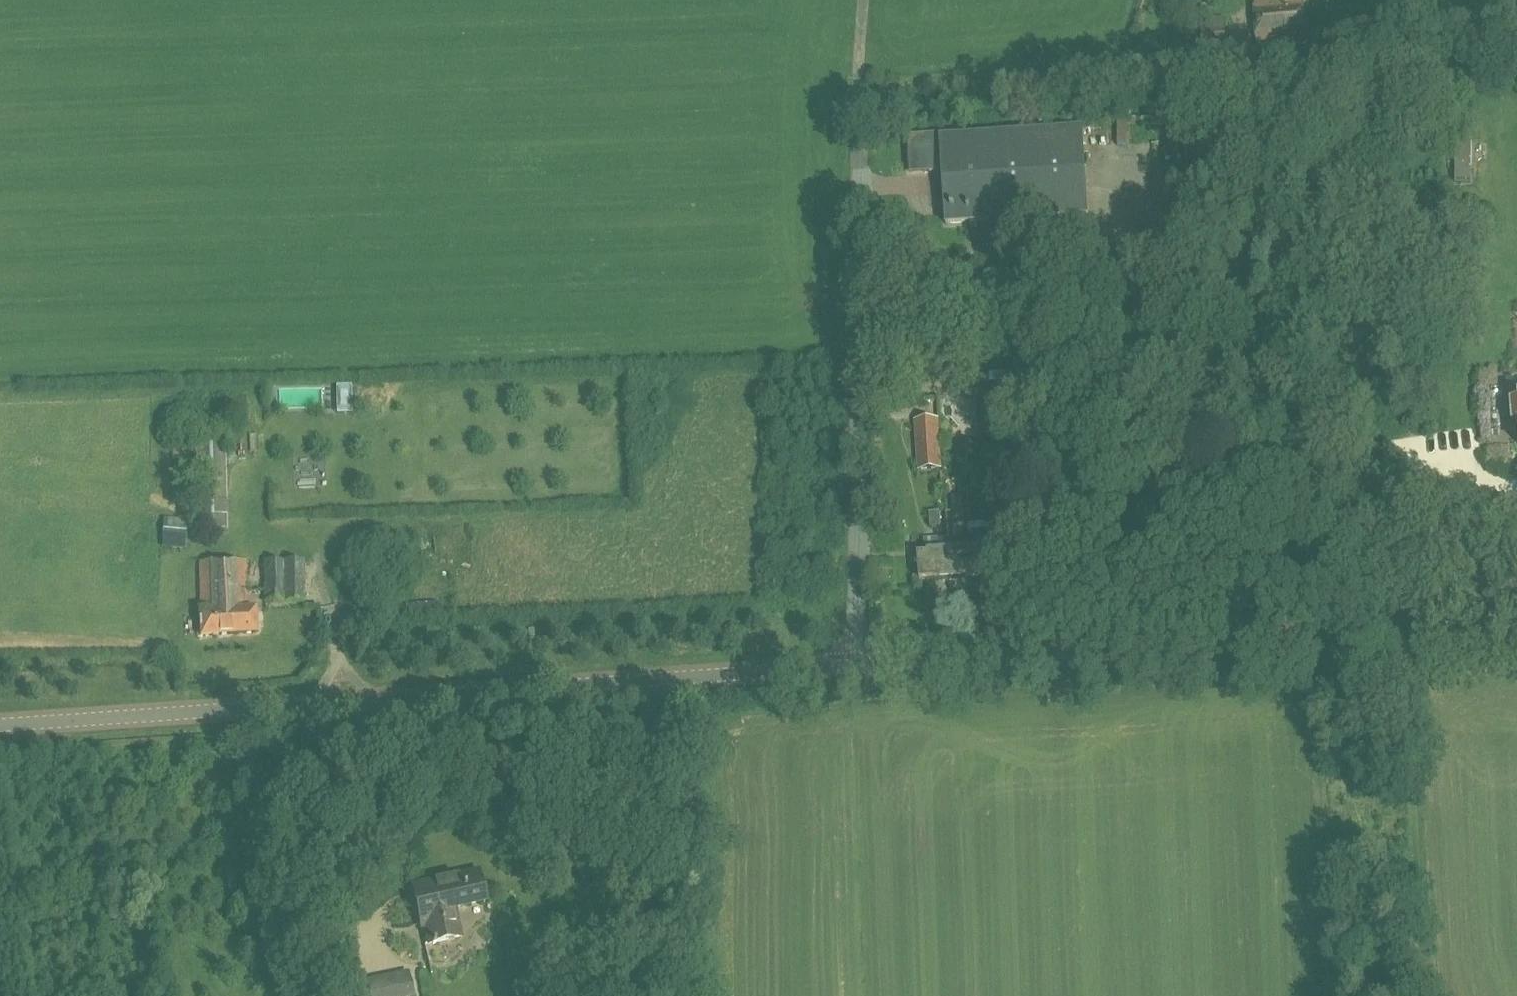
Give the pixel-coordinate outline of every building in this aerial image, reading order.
[(1258,45),(1288,43),(1288,45),(1305,44),(1302,0),(1255,0),(1258,45)] [(1226,27),(1201,29),(1202,46),(1227,44),(1226,27)] [(942,172),(946,225),(1087,216),(1082,130),(948,139),(948,134),(907,136),(909,169),(924,168),(924,173),(942,172)] [(1456,184),(1472,184),(1472,141),(1456,141),(1456,184)] [(914,420),(918,470),(942,468),(938,418),(914,420)] [(195,436),(198,530),(228,530),(225,436),(195,436)] [(951,496),(953,526),(964,525),(962,495),(951,496)] [(929,513),(930,527),(939,527),(938,512),(929,513)] [(162,548),(186,550),(188,520),(164,517),(162,548)] [(973,550),(949,552),(951,578),(982,576),(980,550),(1000,549),(999,532),(972,534),(973,550)] [(917,554),(919,581),(951,578),(949,552),(917,554)] [(265,561),(265,602),(305,602),(305,560),(265,561)] [(200,610),(201,636),(257,634),(256,608),(248,609),(247,591),(246,591),(245,561),(199,563),(201,610),(200,610)] [(426,926),(430,943),(459,937),(453,909),(484,902),(477,873),(413,887),(422,927),(426,926)] [(414,990),(410,978),(368,986),(368,992),(362,993),(363,995),(415,995),(414,990)]
